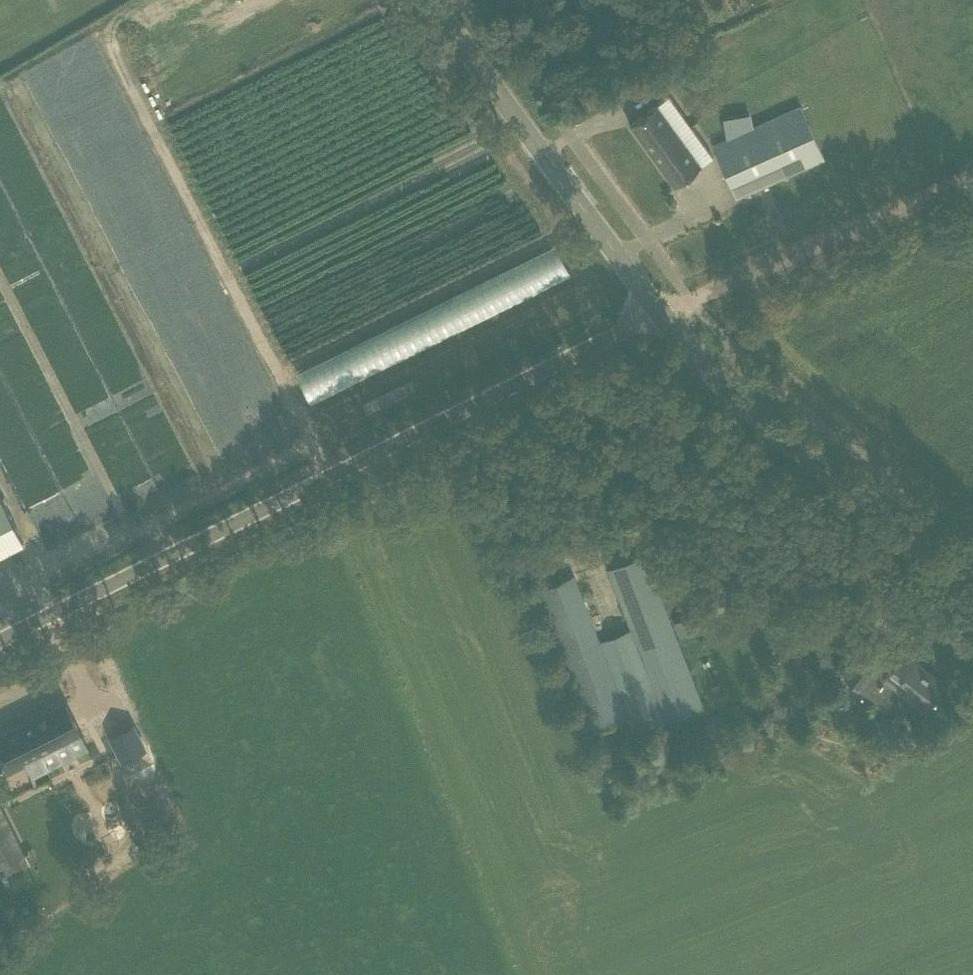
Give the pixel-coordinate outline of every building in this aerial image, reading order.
[(657,103),(629,123),(673,183),(701,163),(657,103)] [(713,145),(736,196),(768,182),(772,190),(793,181),(789,173),(823,158),(800,106),(713,145)] [(23,540),(0,496),(0,552),(23,540)] [(129,512),(134,523),(143,519),(137,508),(129,512)] [(543,576),(537,578),(540,586),(538,586),(592,728),(625,716),(631,732),(702,705),(644,555),(607,569),(629,626),(620,630),(617,631),(598,638),(594,626),(573,573),(546,583),(543,576)] [(692,614),(675,621),(681,636),(698,629),(692,614)] [(871,640),(845,676),(859,687),(860,686),(870,693),(872,691),(881,697),(893,682),(894,683),(895,683),(925,707),(924,709),(925,709),(945,682),(902,649),(893,661),(884,654),(885,651),(871,640)] [(717,681),(710,684),(715,695),(722,692),(717,681)] [(79,730),(65,703),(37,717),(36,715),(27,720),(0,733),(0,759),(6,770),(23,761),(31,777),(47,769),(39,753),(43,751),(52,746),(51,744),(63,738),(79,730)] [(135,782),(109,733),(77,749),(114,821),(152,802),(140,780),(135,782)] [(23,854),(0,808),(0,865),(23,854)]
